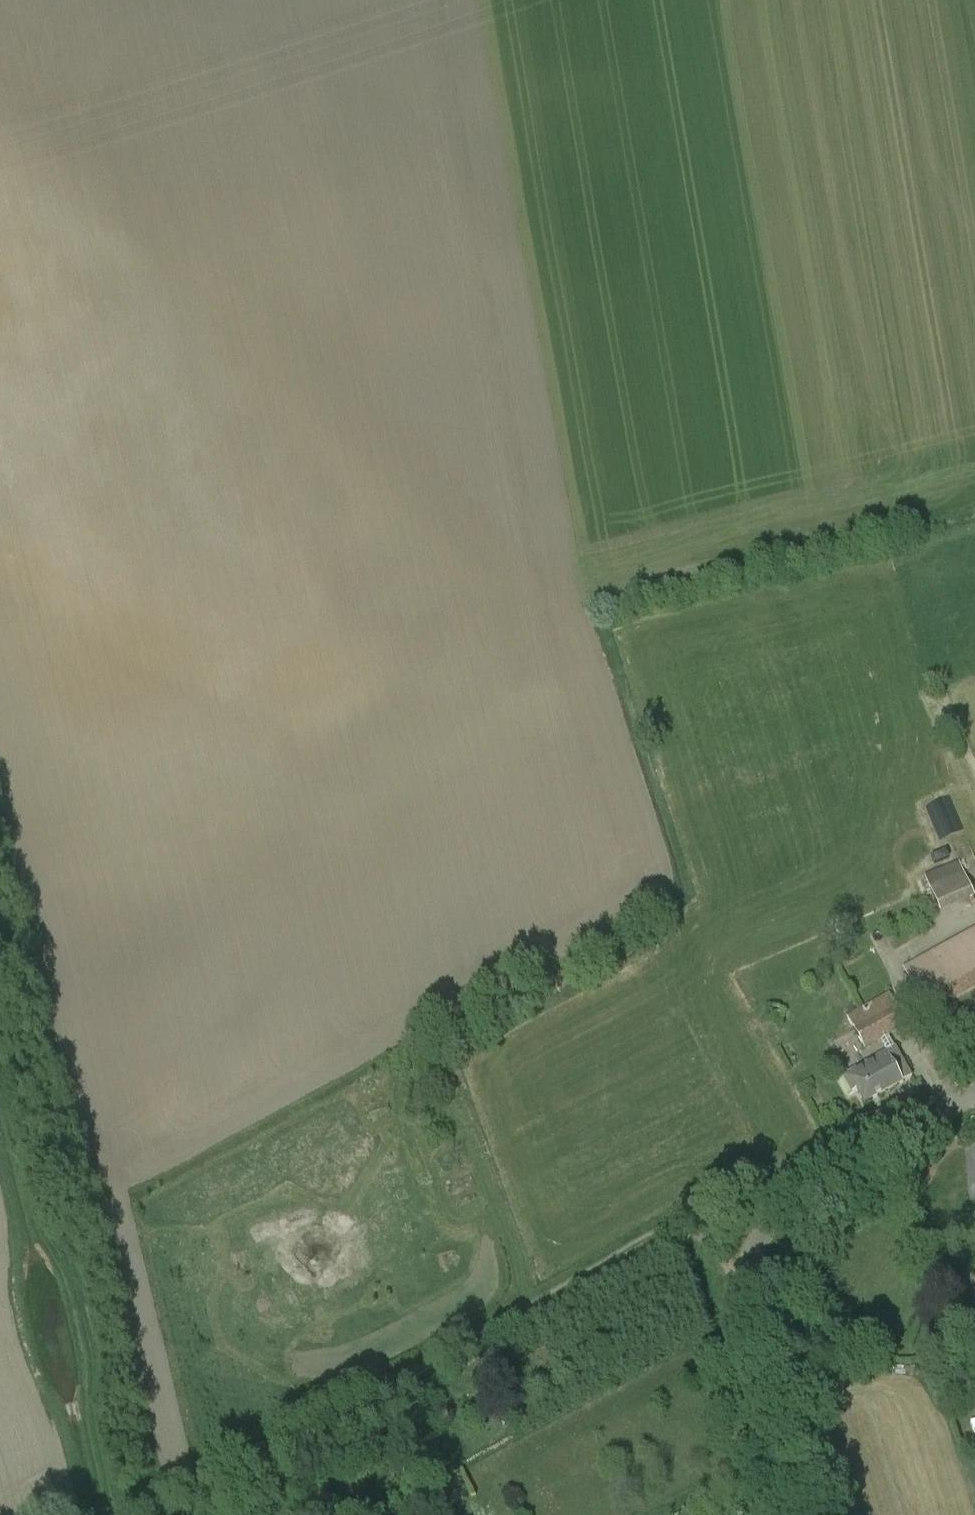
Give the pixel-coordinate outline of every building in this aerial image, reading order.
[(964,862),(925,871),(935,910),(973,901),(964,862)] [(974,988),(974,930),(904,970),(928,1013),(974,988)] [(865,1052),(908,1027),(889,993),(854,1012),(857,1016),(850,1020),(853,1027),(852,1028),(865,1052)] [(864,1105),(912,1077),(895,1048),(849,1074),(846,1069),(837,1074),(849,1096),(857,1091),(864,1105)]
